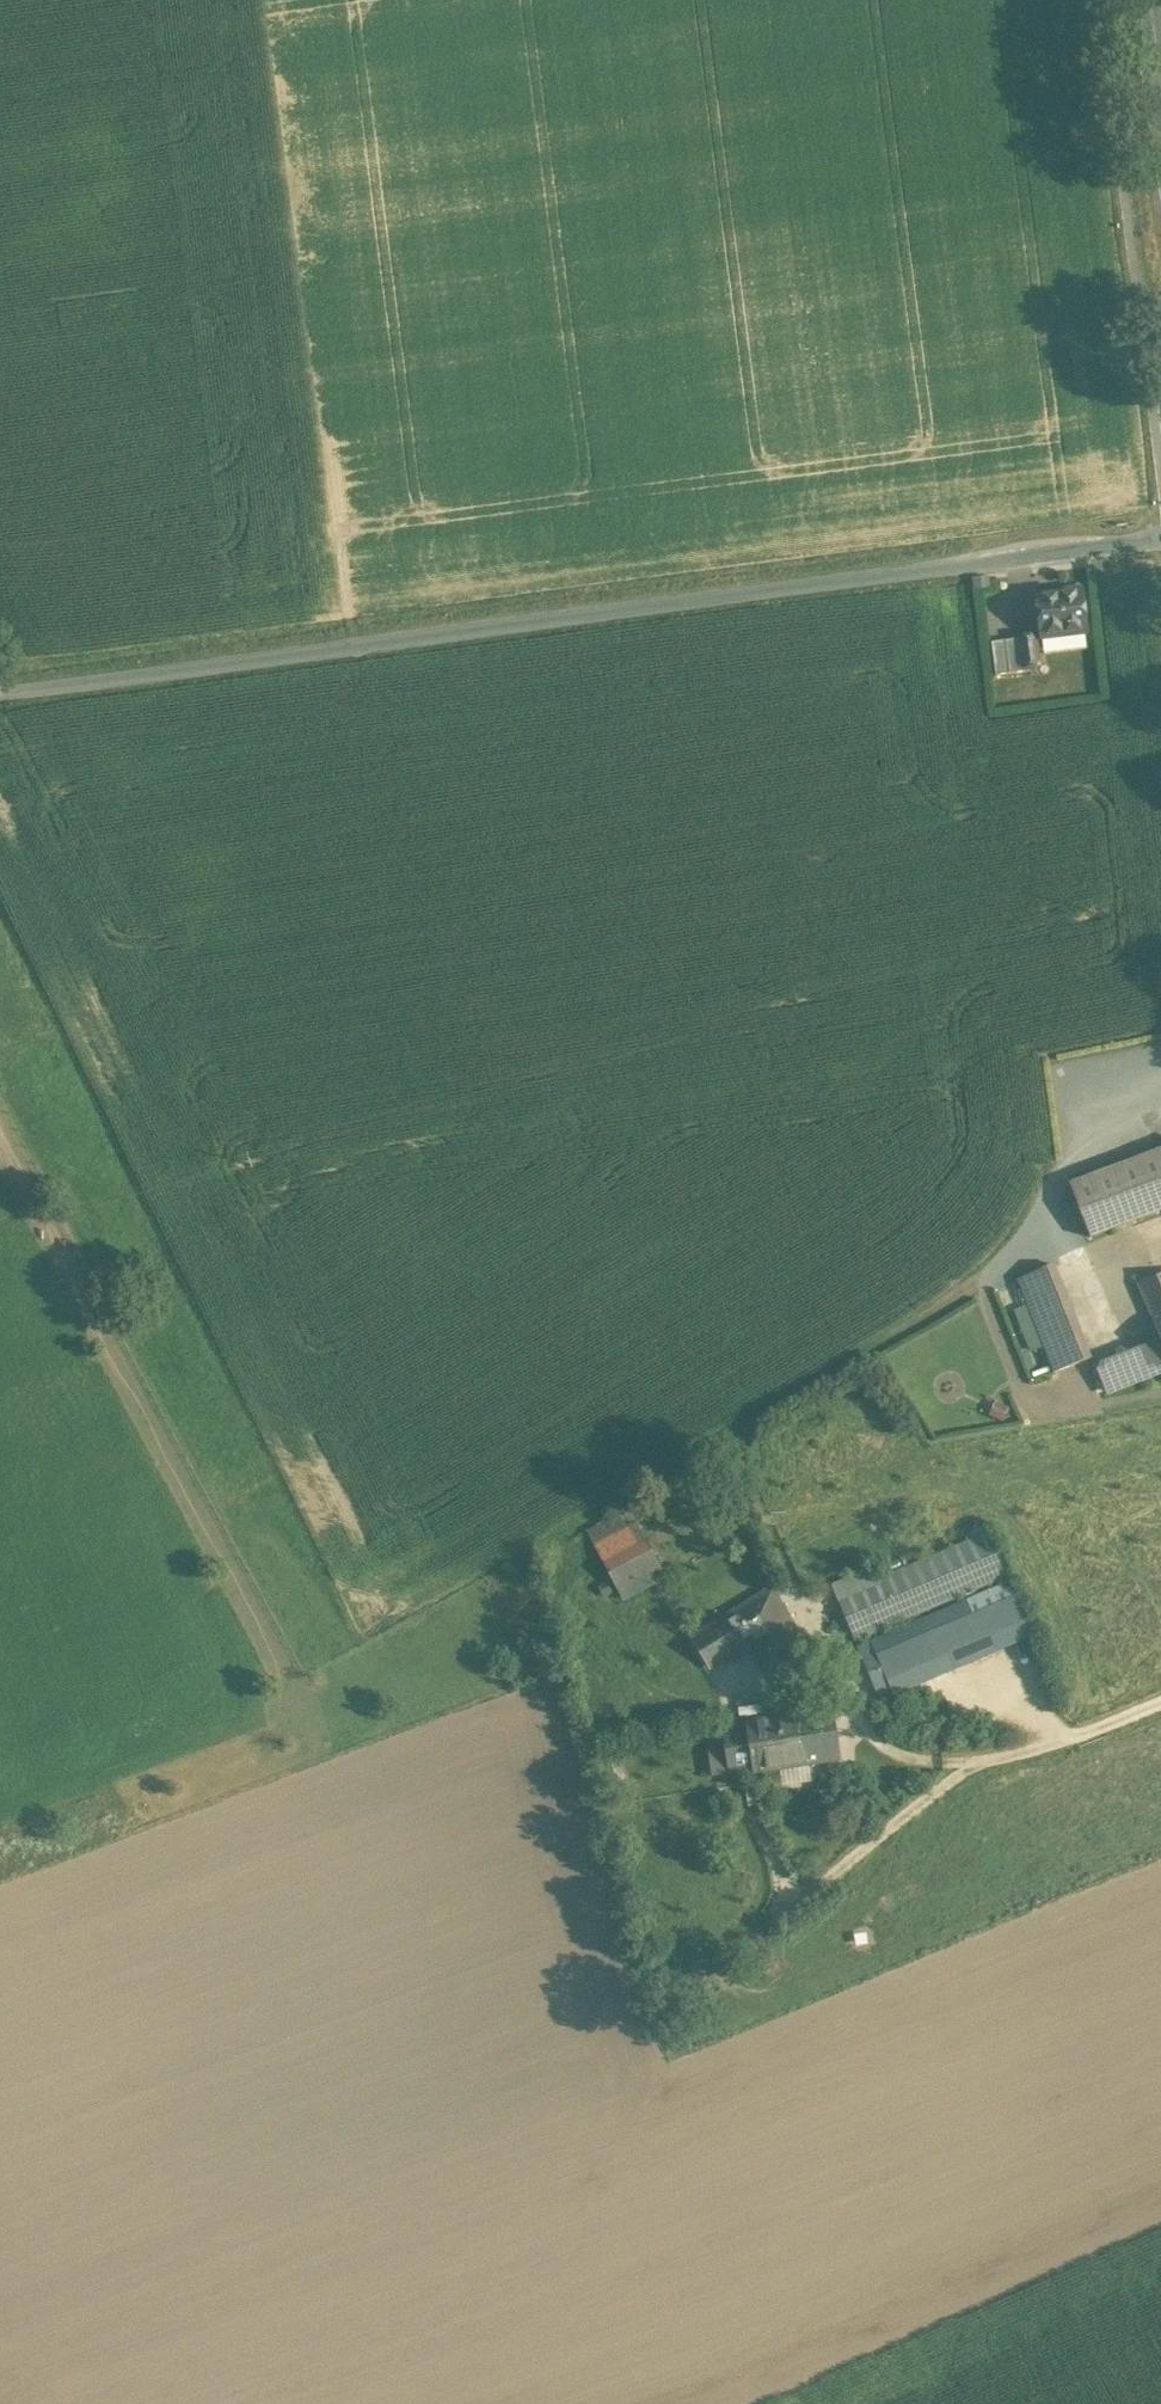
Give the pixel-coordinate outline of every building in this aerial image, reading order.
[(1081,591),(1037,597),(1042,637),(1086,631),(1081,591)] [(1015,636),(987,639),(991,671),(1018,668),(1015,636)] [(1035,637),(1019,639),(1023,667),(1039,665),(1035,637)] [(1070,1184),(1090,1237),(1160,1211),(1160,1149),(1070,1184)] [(1053,1264),(1018,1278),(1025,1296),(1060,1282),(1053,1264)] [(1139,1283),(1155,1320),(1155,1322),(1160,1319),(1160,1275),(1139,1283)] [(1060,1282),(1025,1296),(1045,1348),(1081,1333),(1060,1282)] [(1081,1333),(1045,1348),(1055,1372),(1090,1357),(1081,1333)] [(1101,1363),(1097,1370),(1105,1391),(1160,1369),(1160,1340),(1101,1363)] [(991,1531),(837,1597),(880,1700),(1034,1634),(991,1531)] [(632,1543),(604,1559),(619,1586),(647,1571),(632,1543)] [(778,1607),(742,1628),(748,1638),(768,1672),(803,1651),(778,1607)] [(736,1616),(694,1641),(707,1663),(748,1638),(742,1628),(736,1616)] [(831,1711),(748,1723),(748,1725),(724,1729),(731,1772),(755,1769),(755,1771),(838,1758),(831,1711)]
